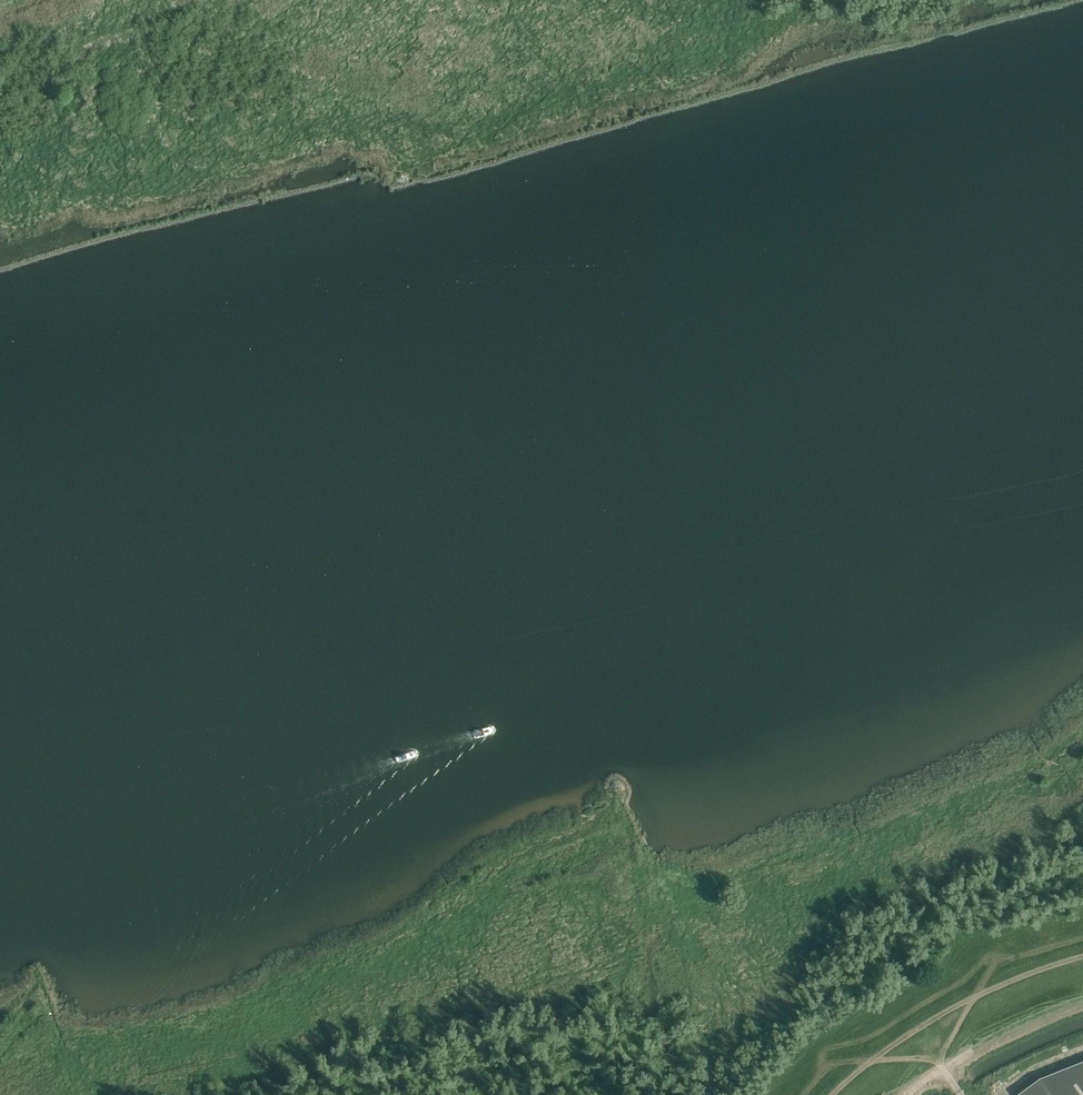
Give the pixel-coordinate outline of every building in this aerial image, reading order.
[(1040,1078),(1018,1094),(1019,1094),(1082,1094),(1082,1062),(1040,1078)]
